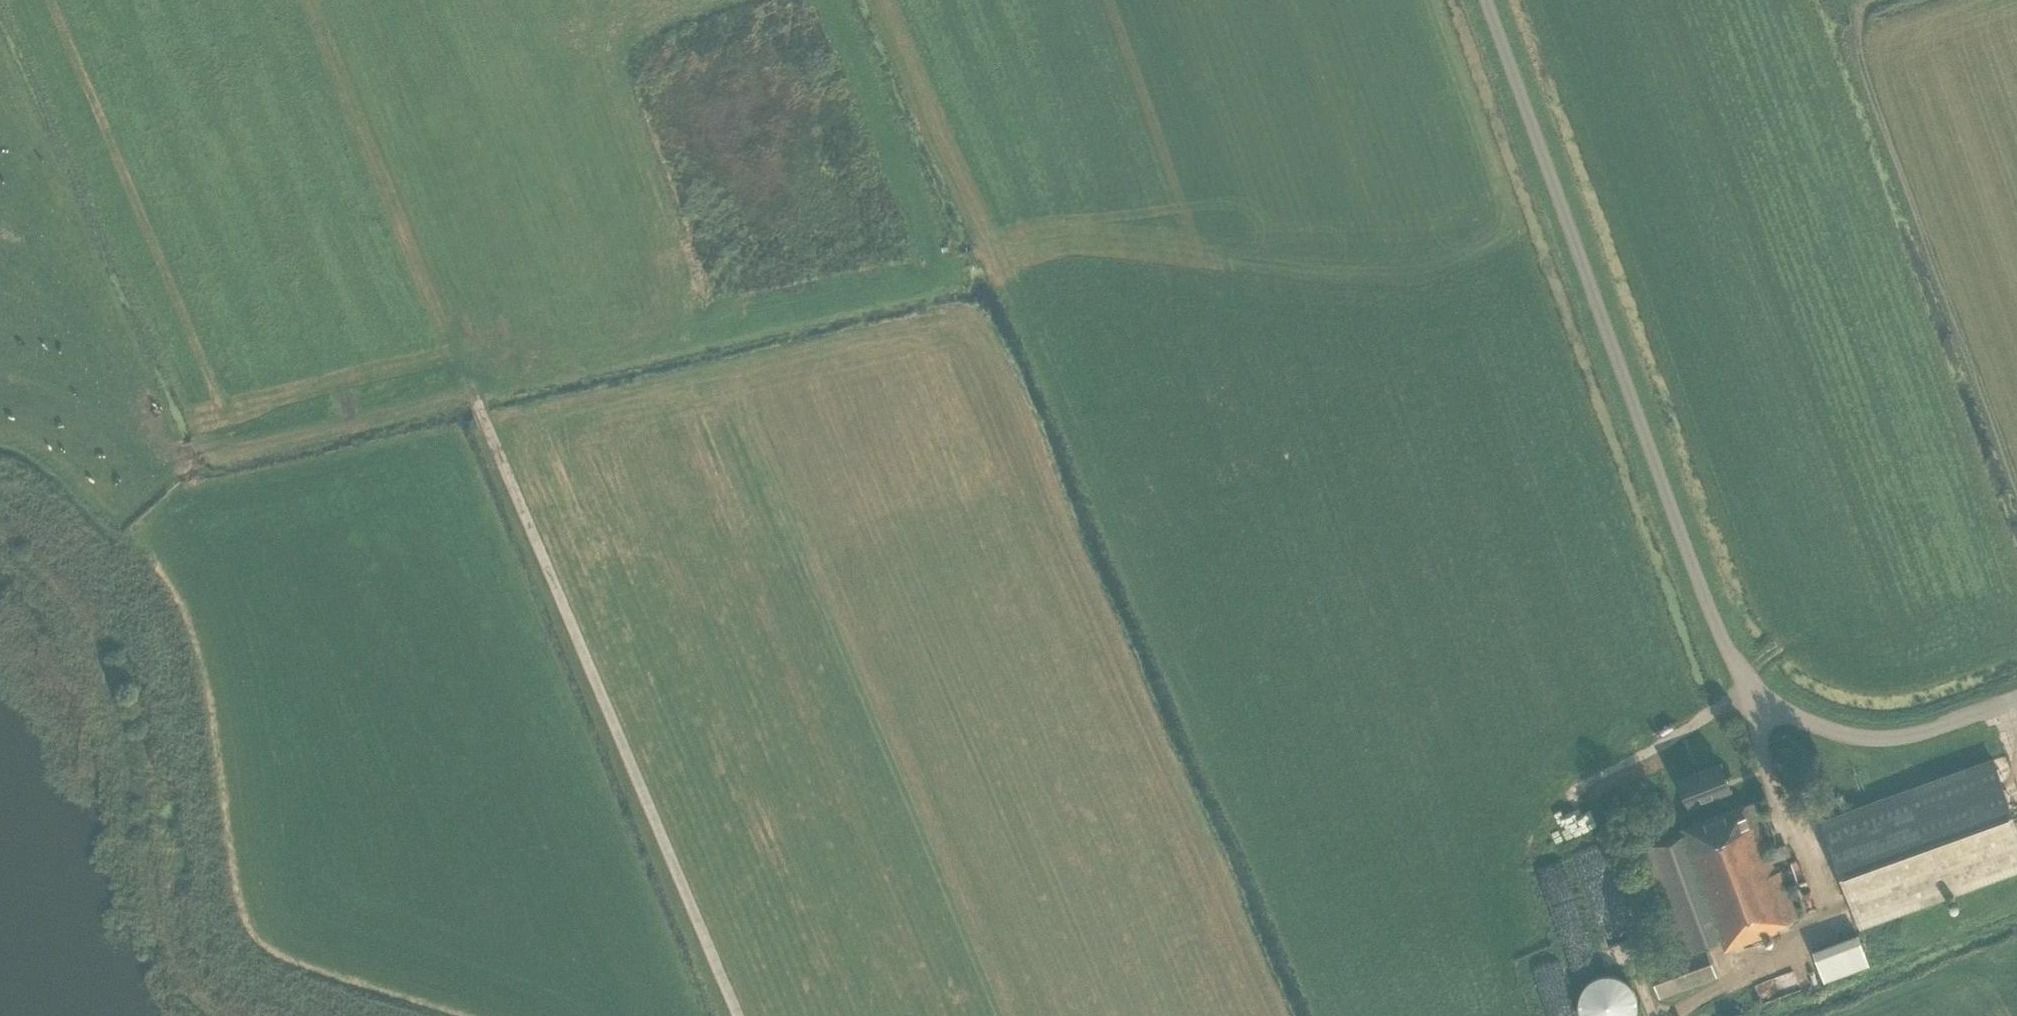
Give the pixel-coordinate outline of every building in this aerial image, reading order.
[(1994,760),(1823,821),(1860,926),(2016,869),(2016,825),(1994,760)] [(1731,789),(1721,764),(1704,771),(1704,769),(1694,772),(1695,774),(1680,780),(1689,805),(1731,789)] [(1793,920),(1798,918),(1781,870),(1776,872),(1756,820),(1764,817),(1758,800),(1680,829),(1681,833),(1636,849),(1675,957),(1649,966),(1660,996),(1717,976),(1706,946),(1721,940),(1725,951),(1778,931),(1777,928),(1794,922),(1793,920)] [(1781,857),(1799,851),(1786,817),(1768,824),(1781,857)] [(1870,965),(1858,934),(1813,950),(1824,981),(1870,965)] [(1785,988),(1800,982),(1794,968),(1780,974),(1785,988)] [(1622,977),(1617,975),(1611,974),(1606,974),(1600,975),(1595,977),(1590,980),(1586,983),(1583,988),(1581,992),(1579,998),(1579,1003),(1579,1009),(1581,1014),(1582,1015),(1635,1015),(1636,1014),(1637,1009),(1638,1003),(1637,998),(1636,993),(1634,988),(1630,983),(1626,980),(1622,977)] [(1761,1007),(1752,984),(1729,993),(1738,1015),(1761,1007)] [(1568,987),(1545,992),(1551,1015),(1575,1015),(1568,987)]
